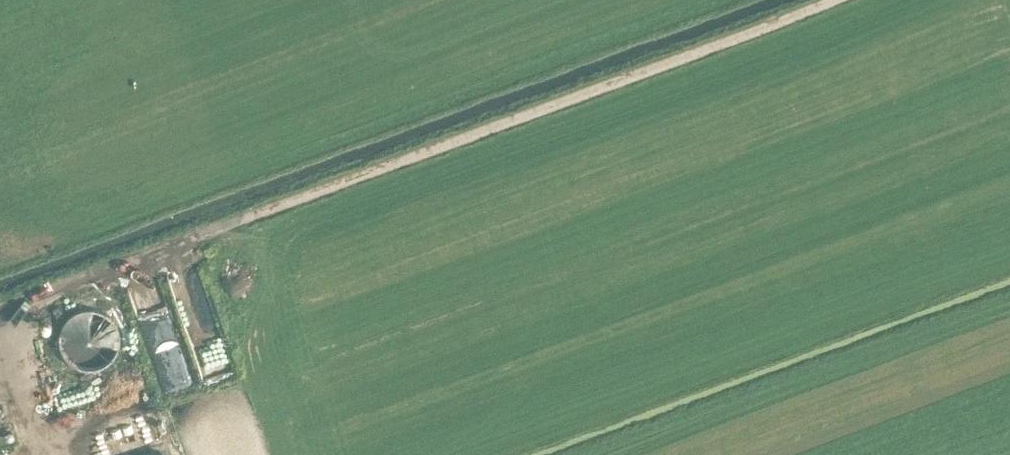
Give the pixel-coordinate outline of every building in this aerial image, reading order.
[(164,268),(200,383),(233,373),(197,258),(164,268)] [(60,335),(60,338),(60,341),(60,343),(60,345),(61,347),(62,349),(64,353),(65,355),(67,359),(69,360),(71,362),(72,363),(74,364),(78,366),(82,368),(84,368),(87,369),(91,369),(93,369),(97,368),(100,367),(102,366),(106,364),(107,363),(111,360),(114,357),(116,354),(117,352),(118,350),(119,348),(120,345),(120,343),(120,341),(120,339),(120,337),(120,335),(120,332),(119,330),(119,328),(118,326),(117,324),(116,322),(114,320),(112,317),(110,316),(106,313),(103,311),(101,310),(98,309),(94,308),(90,308),(85,308),(83,309),(81,309),(77,311),(73,313),(70,316),(68,317),(67,319),(65,321),(64,323),(63,325),(62,327),(61,329),(61,331),(60,333),(60,335)] [(179,339),(147,344),(151,369),(183,364),(179,339)] [(129,425),(154,417),(145,388),(106,401),(110,414),(125,410),(129,425)] [(143,454),(171,454),(168,446),(143,454)]
